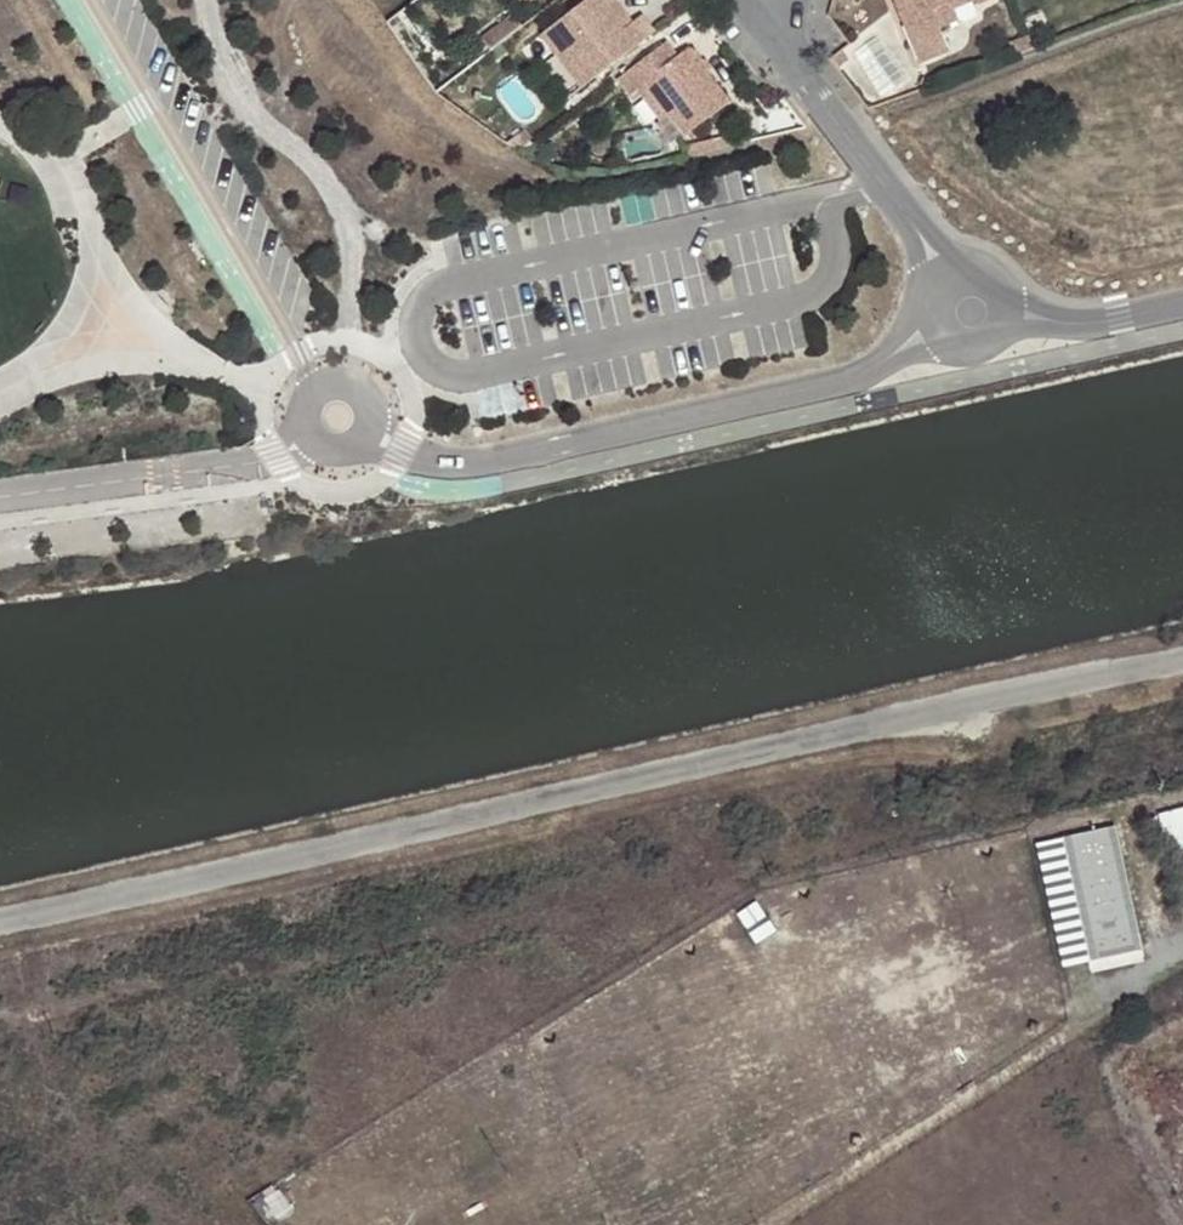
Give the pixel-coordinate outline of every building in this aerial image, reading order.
[(541,26),(581,82),(653,28),(639,9),(630,16),(621,23),(604,0),(576,0),(541,26)] [(630,16),(618,0),(604,0),(621,23),(630,16)] [(902,33),(931,22),(934,27),(937,26),(955,19),(951,7),(969,0),(889,0),(902,33)] [(931,22),(902,33),(914,63),(946,50),(937,26),(934,27),(931,22)] [(1006,43),(1011,54),(1033,46),(1028,34),(1006,43)] [(676,52),(665,37),(617,74),(630,92),(635,88),(644,82),(668,111),(685,133),(730,97),(687,43),(676,52)] [(644,82),(635,88),(659,118),(668,111),(644,82)] [(1117,825),(1061,837),(1091,975),(1147,963),(1117,825)]
